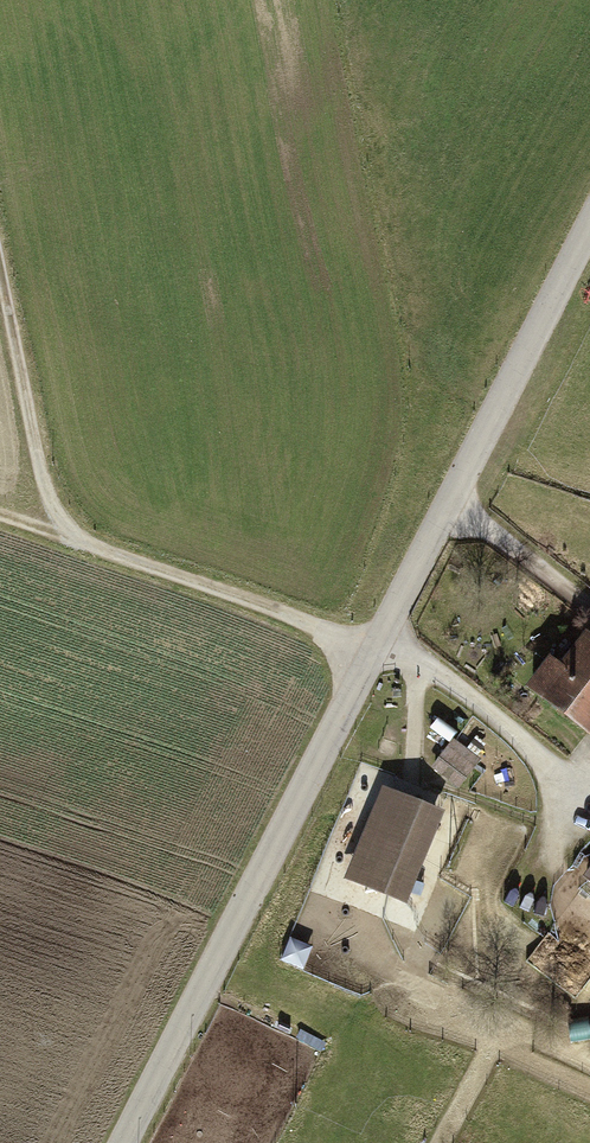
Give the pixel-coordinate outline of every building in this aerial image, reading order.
[(589,643),(565,674),(552,664),(529,695),(589,742),(589,644),(589,643)] [(455,745),(435,771),(461,792),(482,765),(455,745)] [(447,819),(386,795),(349,887),(410,911),(447,819)]
